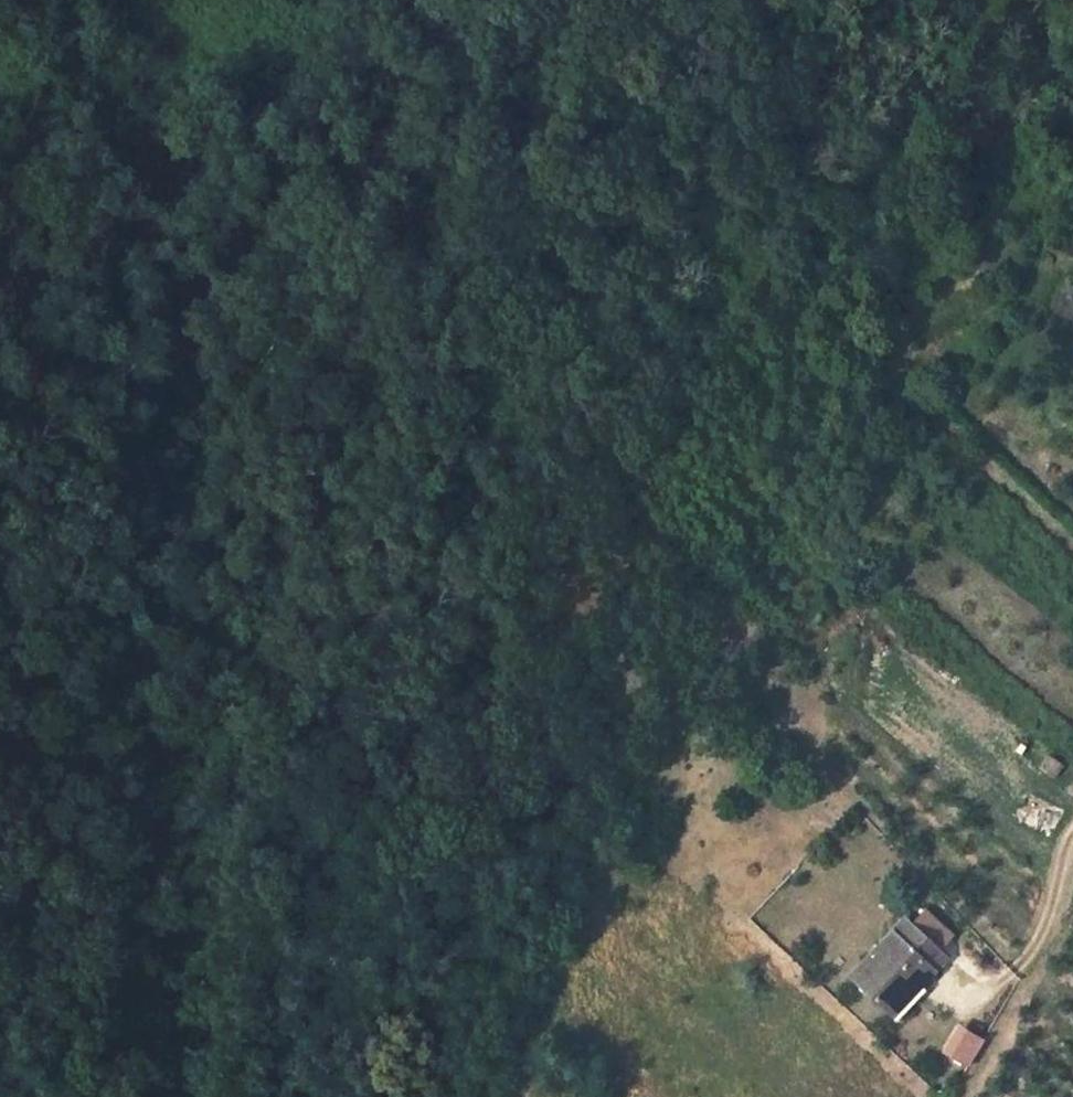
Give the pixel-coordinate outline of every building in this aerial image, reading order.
[(1059,778),(1068,767),(1051,754),(1042,767),(1059,778)] [(923,995),(917,989),(944,962),(905,925),(850,981),(896,1024),(923,995)] [(963,1028),(942,1052),(960,1067),(980,1044),(963,1028)]
